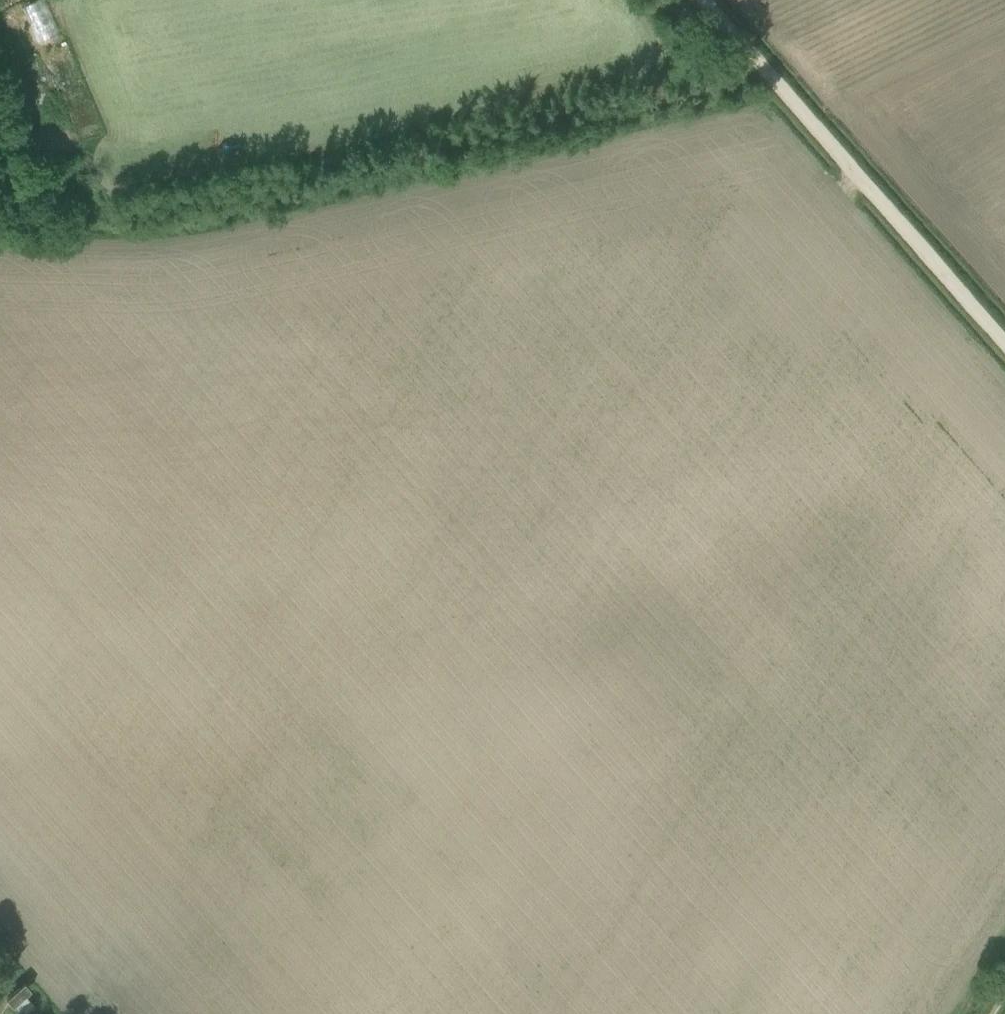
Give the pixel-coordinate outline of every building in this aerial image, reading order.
[(41,1013),(13,986),(0,999),(0,1013),(41,1013)]
